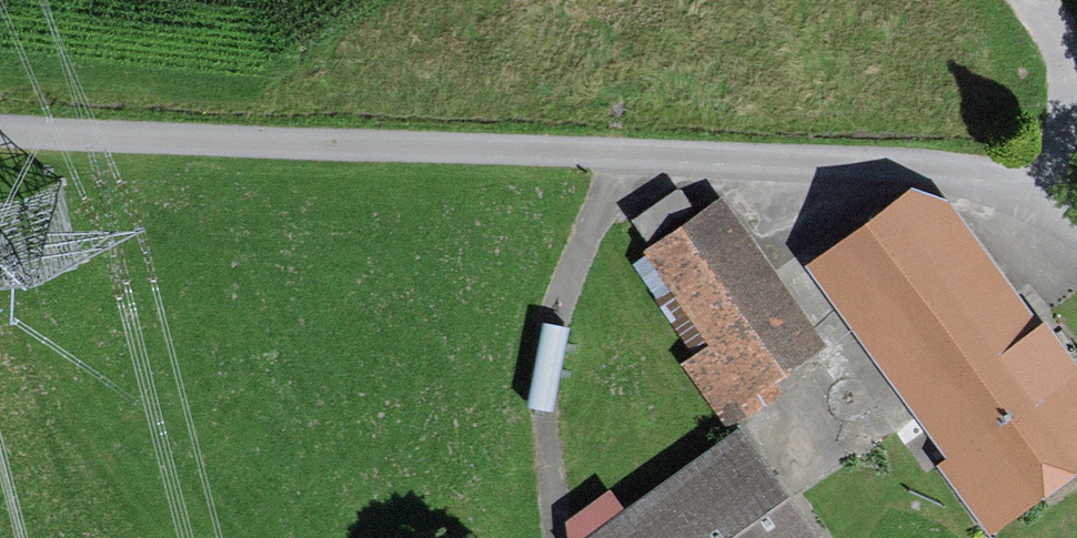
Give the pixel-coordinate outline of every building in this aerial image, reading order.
[(1076,472),(1076,370),(1043,324),(1039,326),(928,176),(804,267),(944,457),(935,464),(988,537),(1076,472)] [(697,213),(679,187),(630,219),(648,246),(639,253),(665,292),(652,301),(691,358),(681,365),(727,433),(783,396),(775,384),(827,348),(723,196),(697,213)] [(741,430),(627,512),(610,489),(565,521),(566,537),(820,537),(741,430)]
